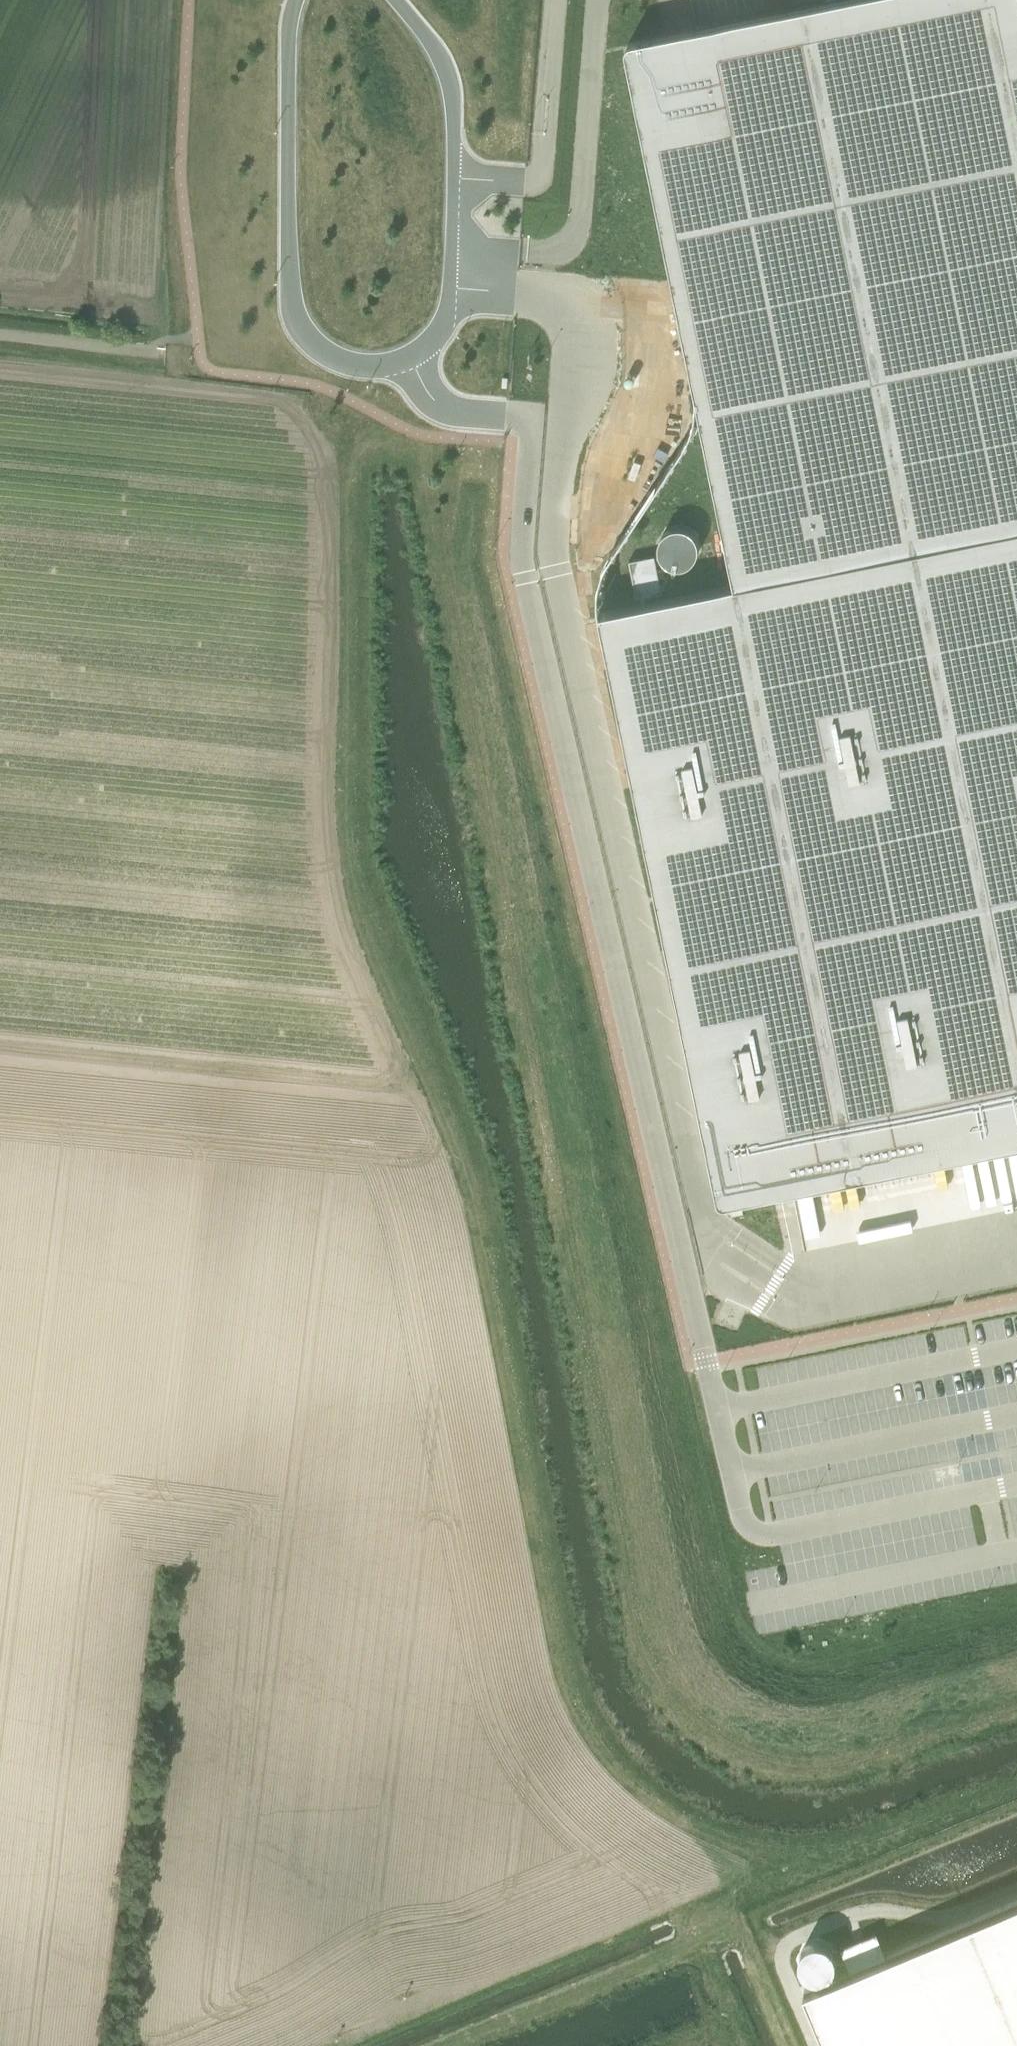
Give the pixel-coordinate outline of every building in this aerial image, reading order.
[(626,49),(735,585),(1016,528),(1016,0),(838,0),(631,42),(627,45),(626,49)] [(735,585),(600,612),(719,1196),(721,1200),(726,1201),(1016,1142),(1016,528),(735,585)] [(629,561),(637,598),(662,593),(655,556),(629,561)] [(804,1988),(828,2045),(1016,2045),(1016,1899),(887,1953),(878,1931),(841,1947),(850,1969),(804,1988)]
